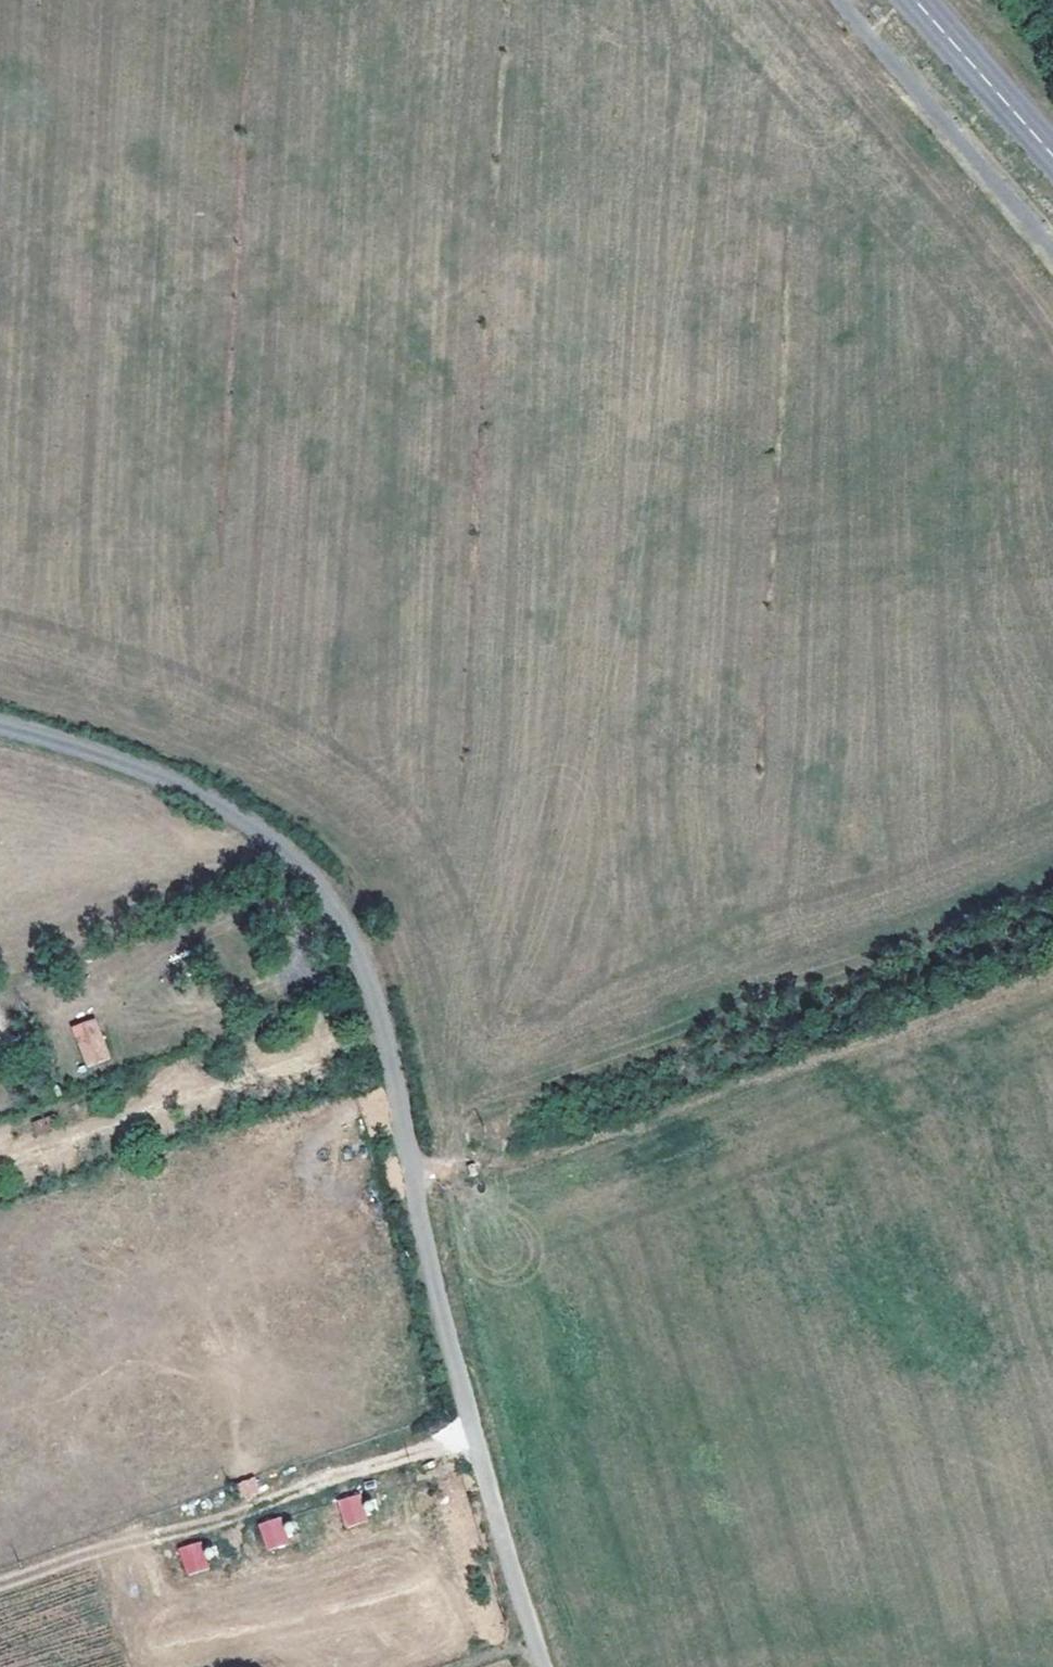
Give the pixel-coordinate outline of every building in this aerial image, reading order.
[(86,1068),(111,1059),(94,1017),(69,1027),(86,1068)] [(255,1477),(236,1481),(239,1497),(259,1492),(255,1477)] [(361,1494),(338,1497),(343,1526),(366,1522),(361,1494)] [(257,1523),(266,1550),(288,1542),(278,1515),(257,1523)] [(183,1573),(207,1569),(202,1541),(179,1545),(183,1573)]
